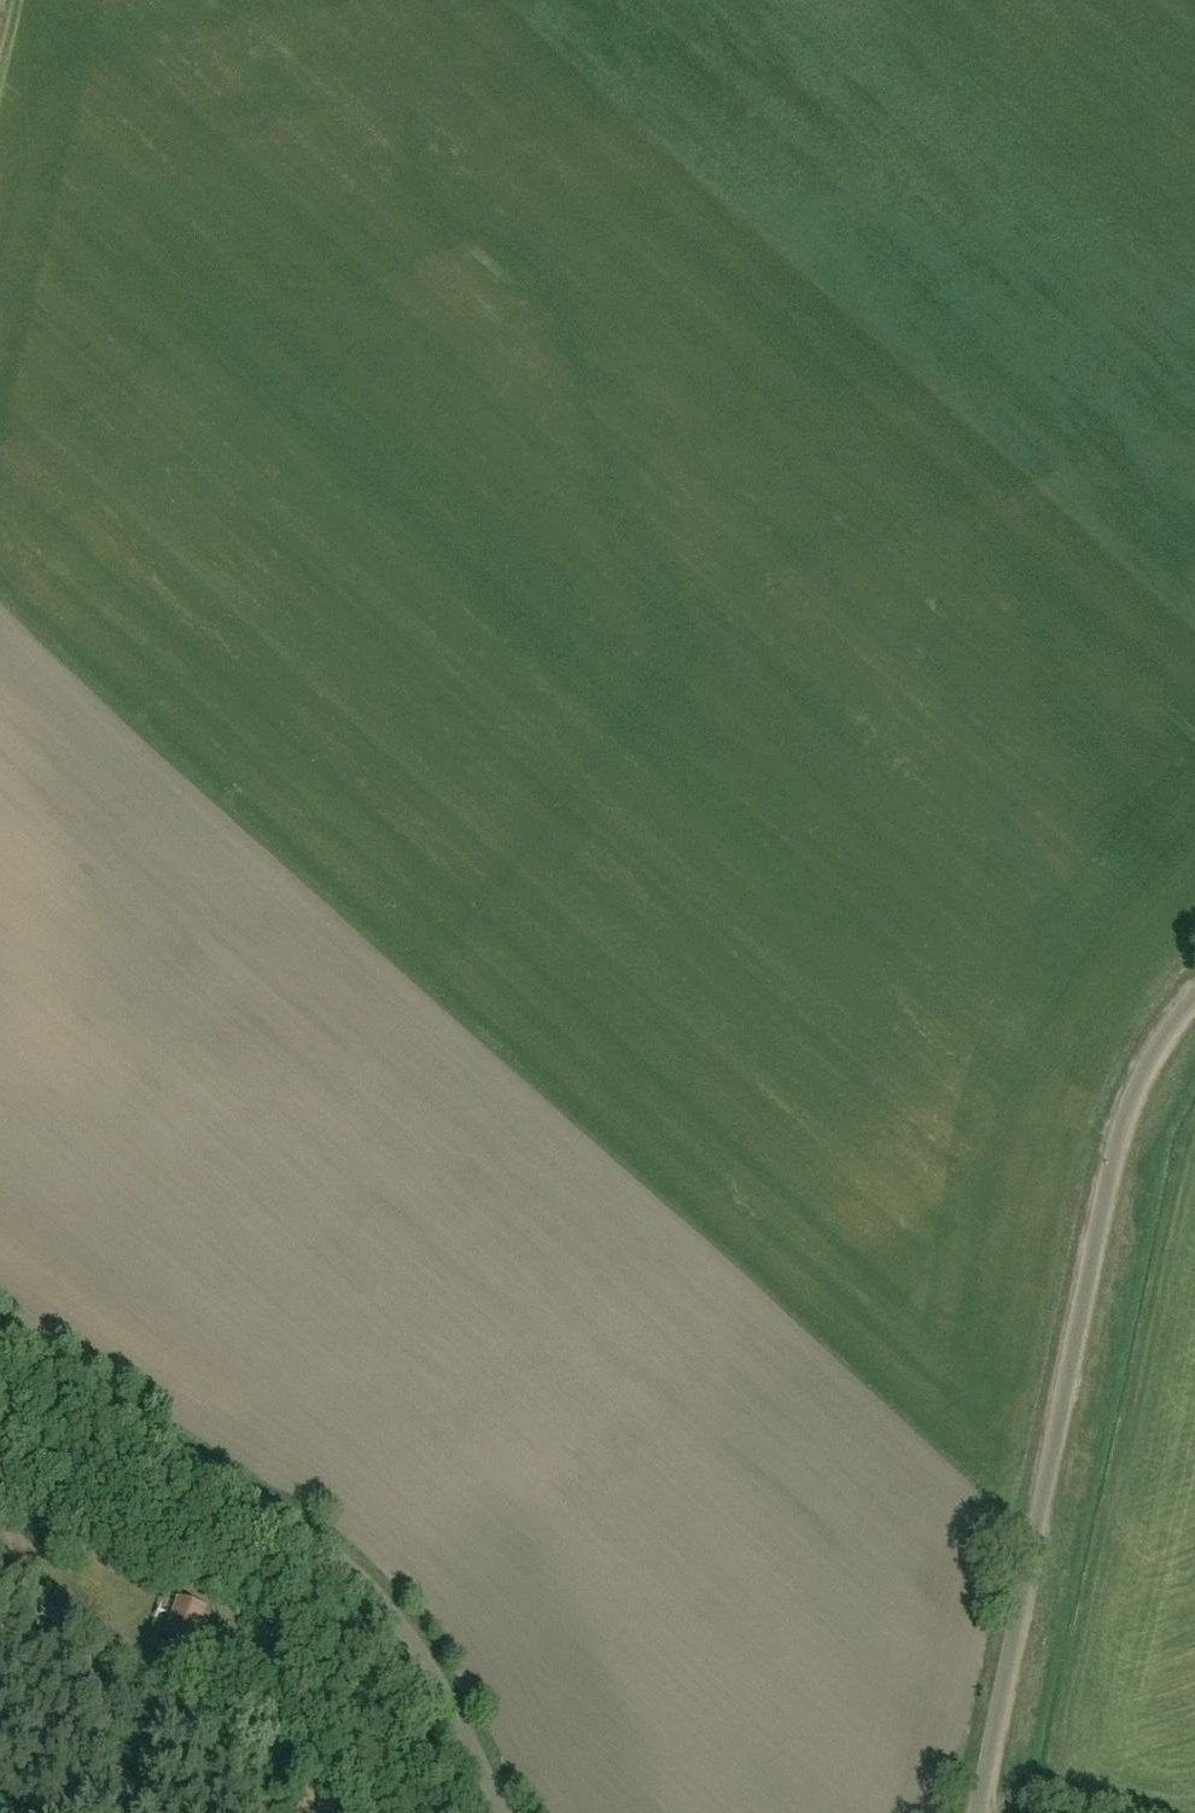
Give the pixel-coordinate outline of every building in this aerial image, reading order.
[(165,1635),(193,1645),(206,1610),(178,1600),(165,1635)]
